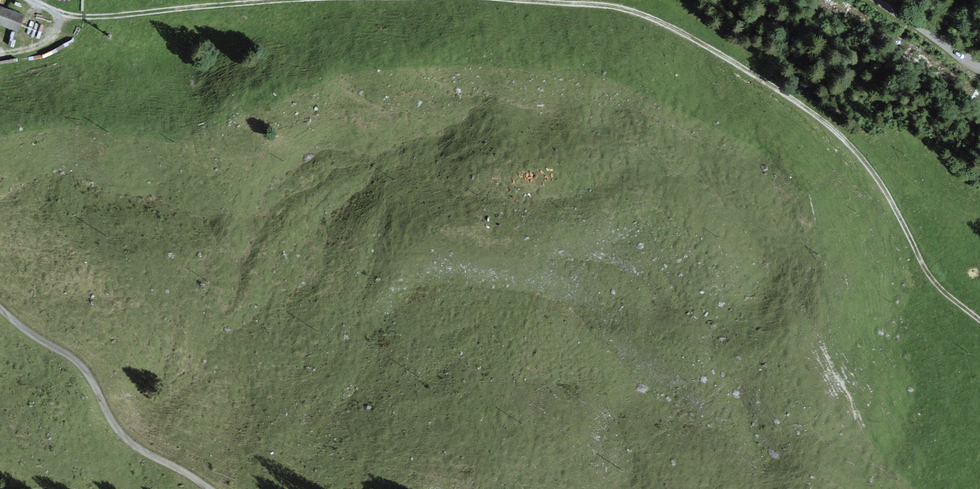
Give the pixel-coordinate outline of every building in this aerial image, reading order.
[(0,8),(0,23),(17,29),(22,16),(0,8)]
